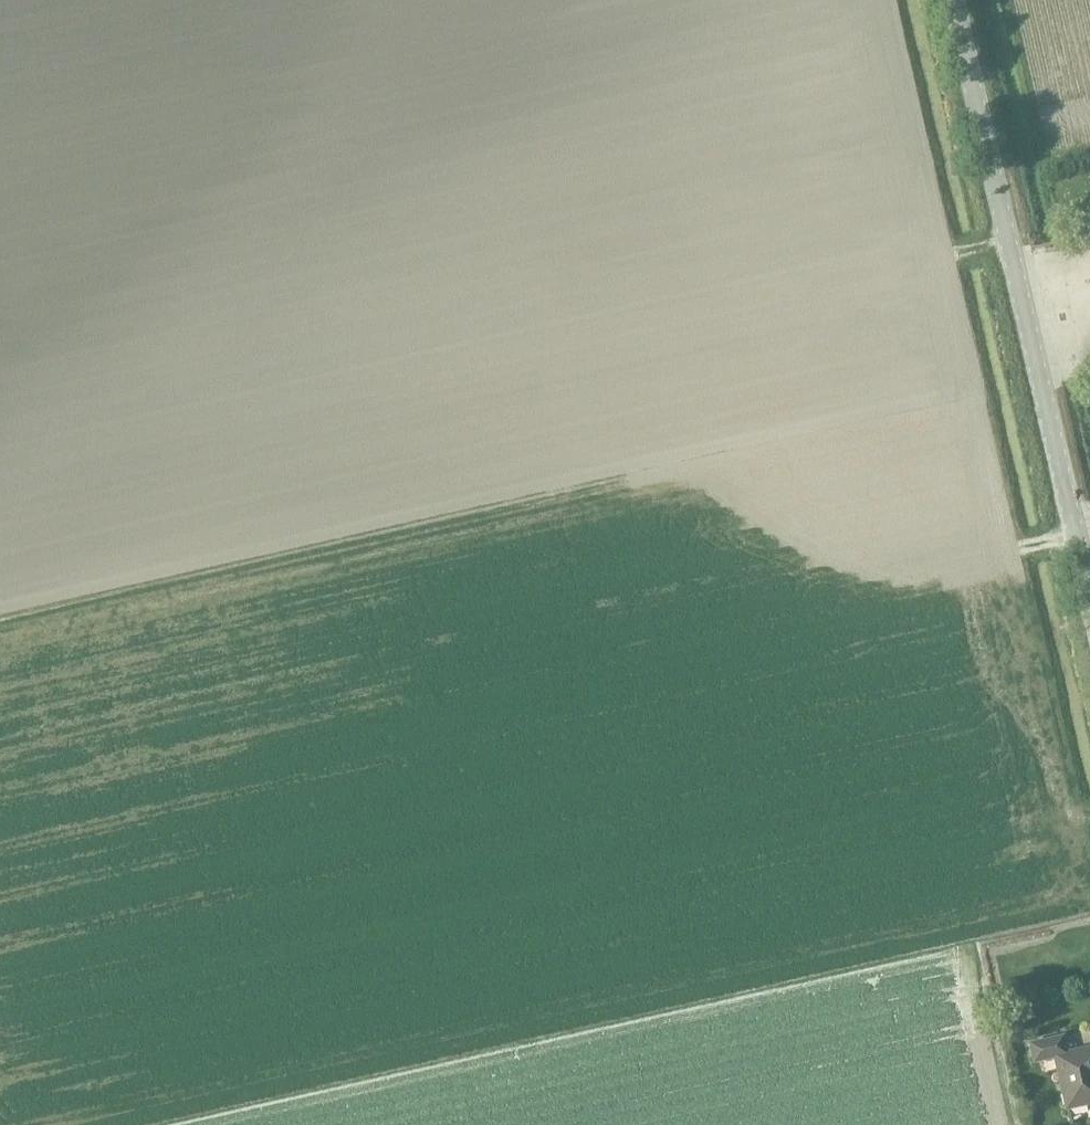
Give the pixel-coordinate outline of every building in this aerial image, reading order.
[(1030,1044),(1034,1061),(1055,1056),(1067,1108),(1089,1102),(1089,1048),(1062,1055),(1058,1039),(1062,1038),(1062,1037),(1030,1044)]
